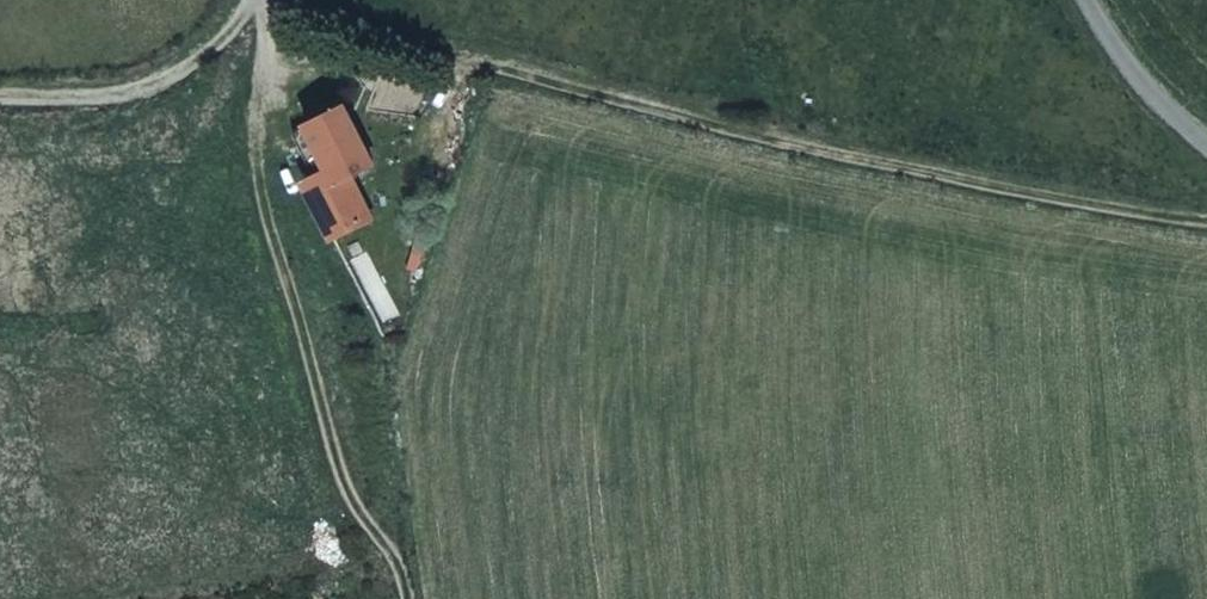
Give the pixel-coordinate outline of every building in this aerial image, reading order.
[(349,113),(309,134),(333,176),(308,189),(338,245),(378,225),(350,169),(372,158),(349,113)]
